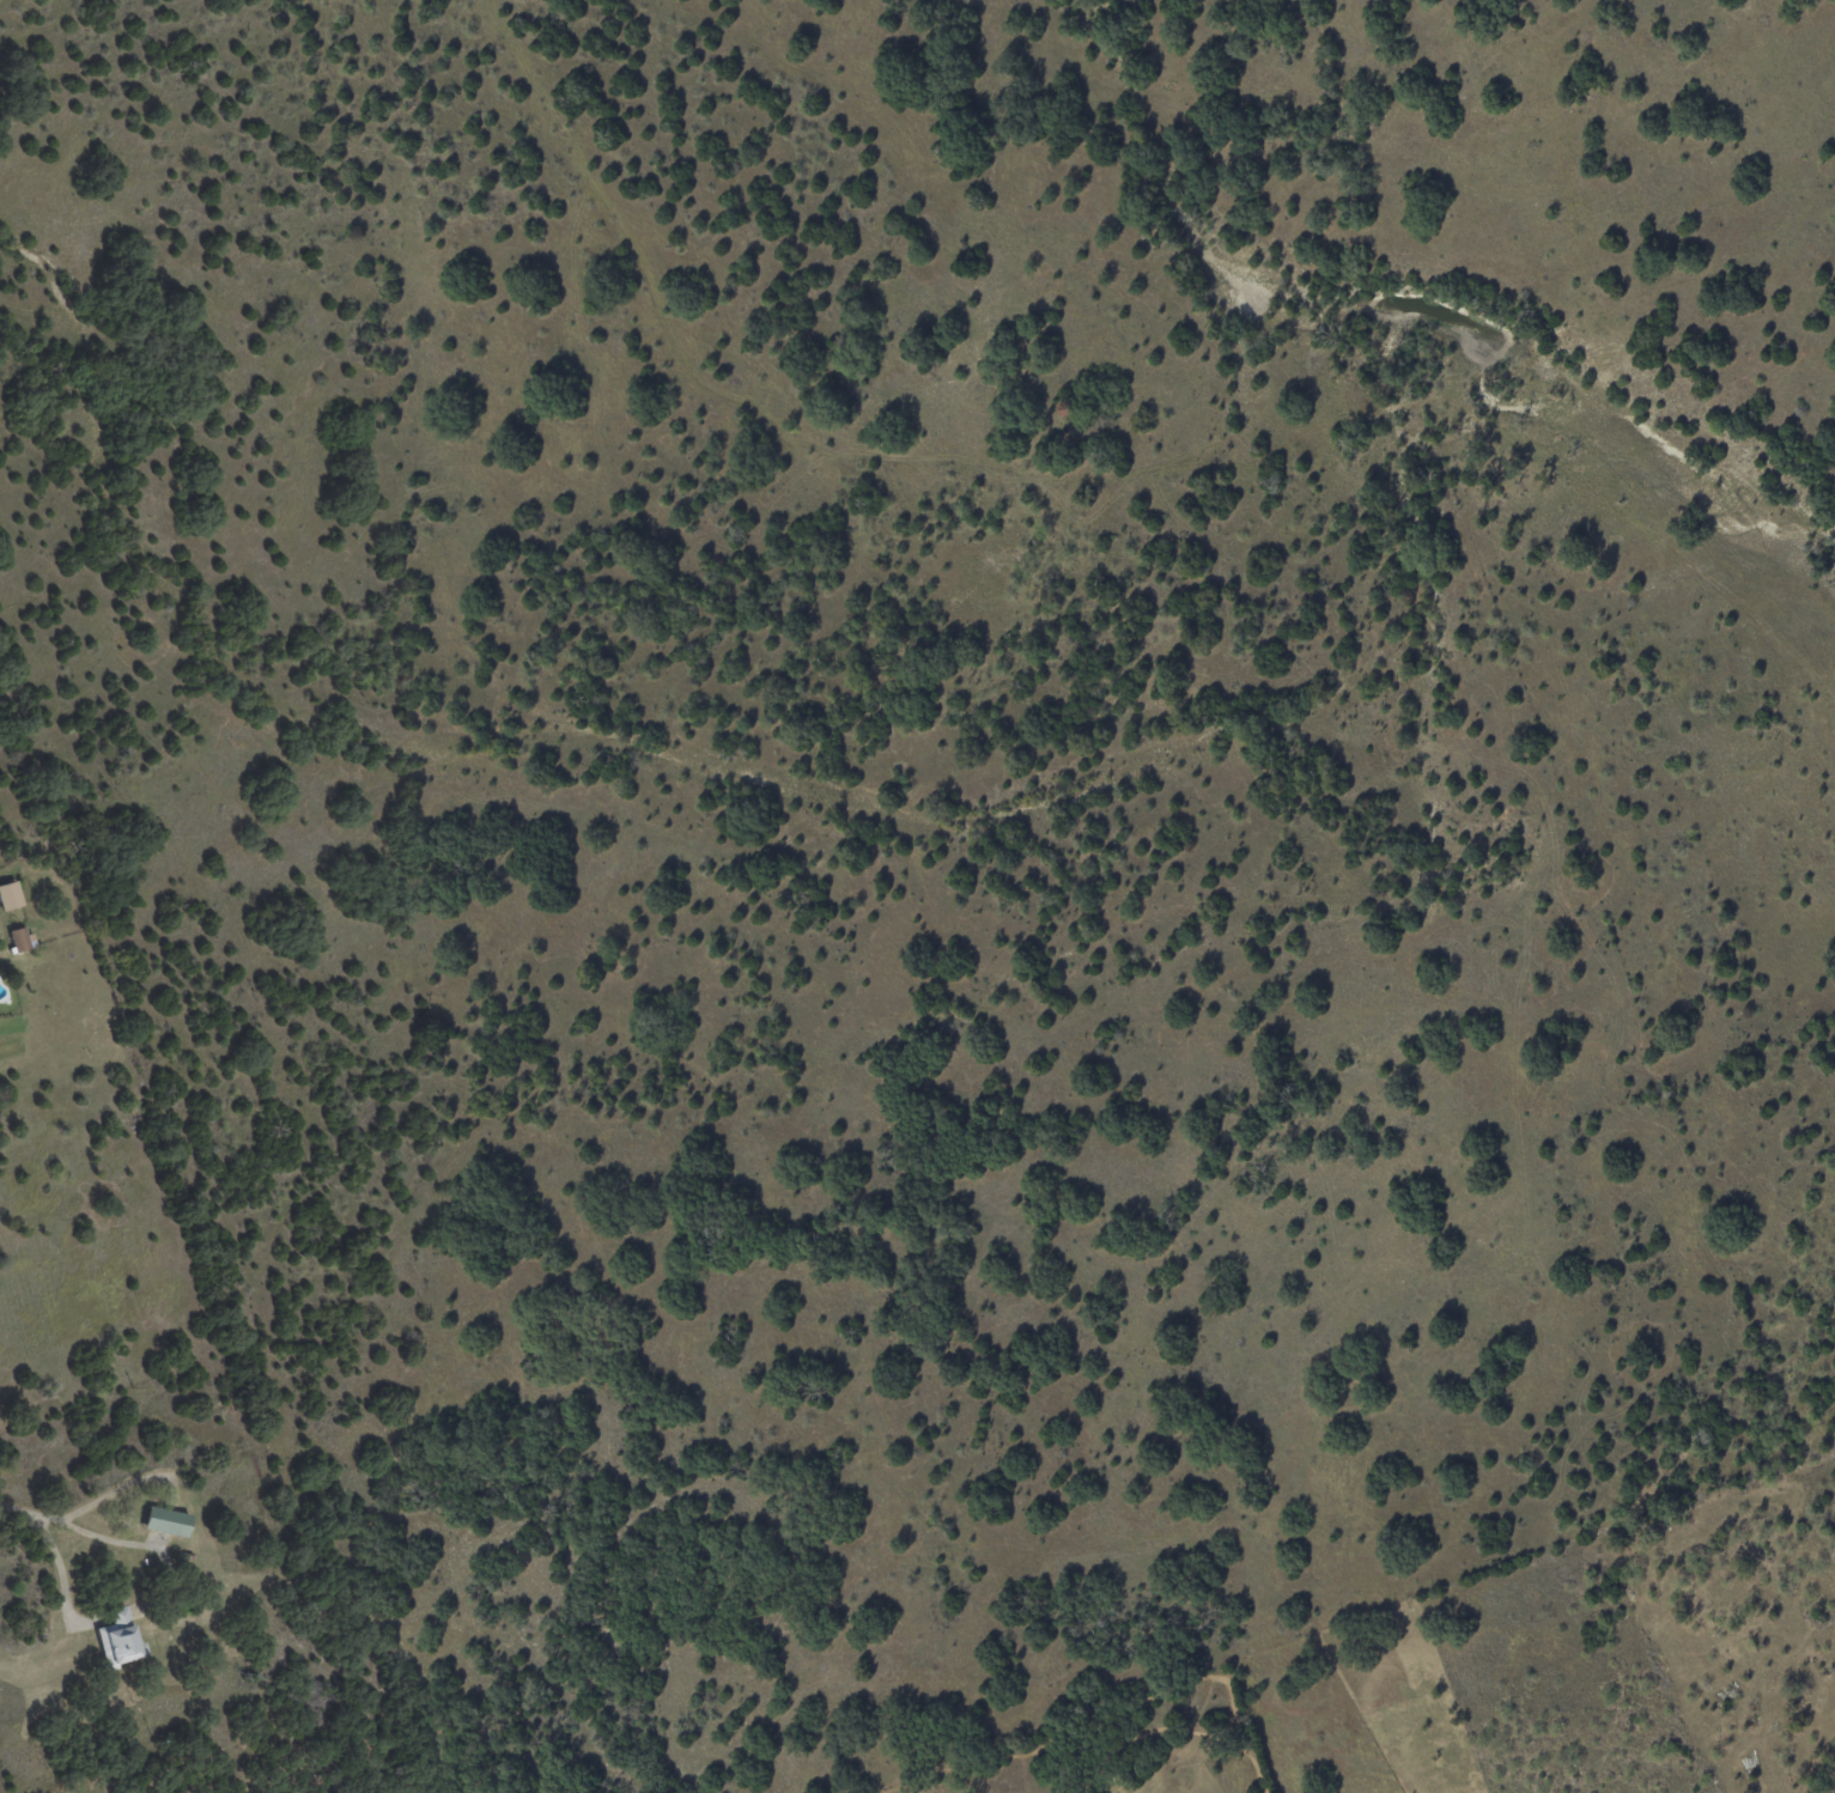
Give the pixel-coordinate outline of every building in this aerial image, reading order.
[(1,910),(22,905),(16,880),(0,884),(0,908),(1,910)] [(9,930),(14,952),(33,948),(28,926),(9,930)] [(185,1537),(190,1515),(147,1505),(142,1528),(185,1537)] [(135,1643),(126,1605),(107,1610),(110,1624),(96,1627),(105,1666),(147,1656),(144,1641),(135,1643)]
